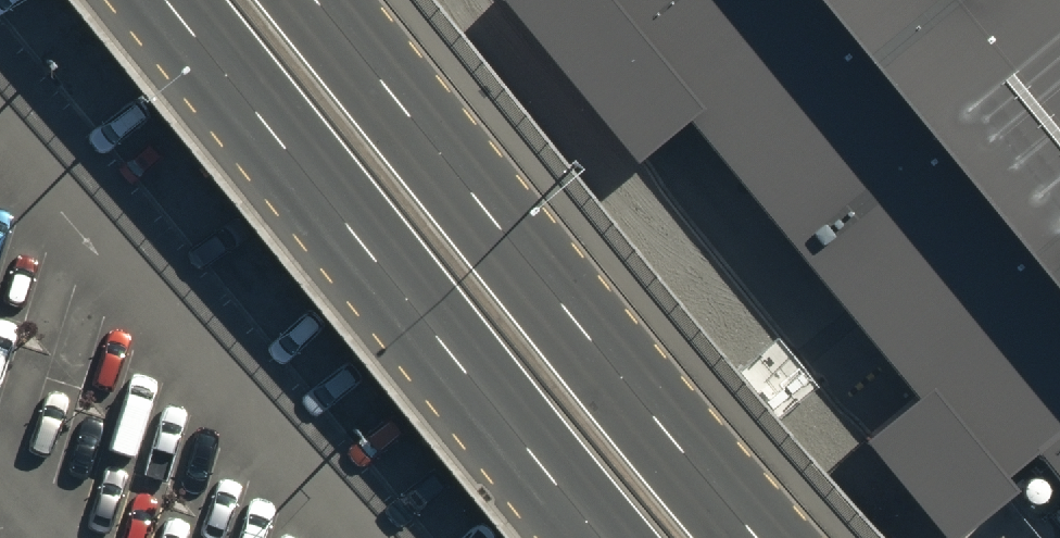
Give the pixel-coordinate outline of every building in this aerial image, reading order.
[(991,494),(1045,452),(1059,470),(1059,0),(603,0),(991,494)]
